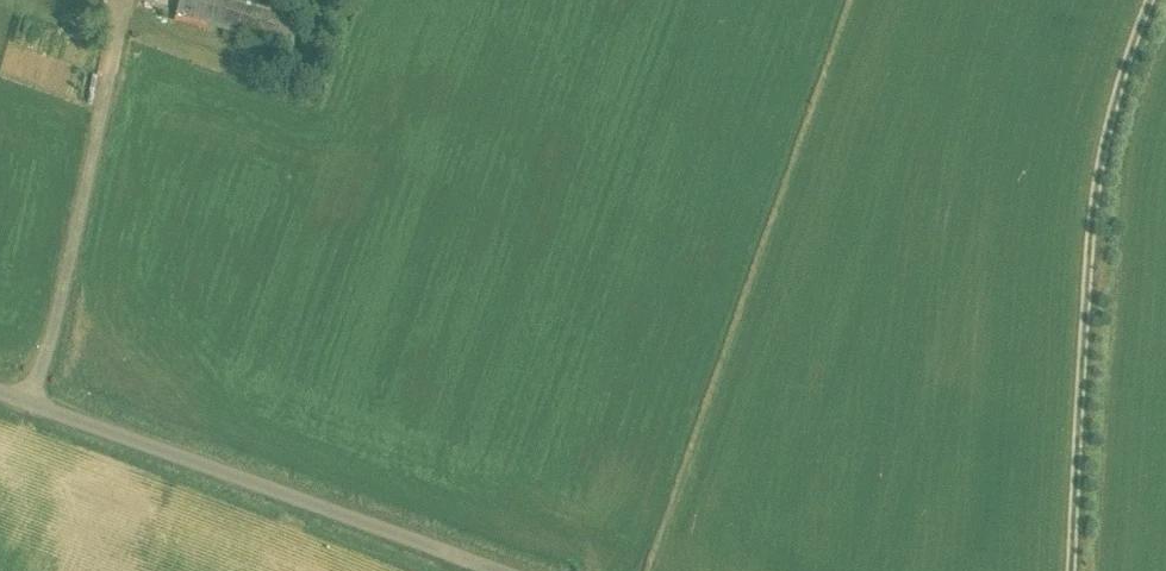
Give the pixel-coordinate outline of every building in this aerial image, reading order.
[(306,0),(182,0),(177,15),(291,49),(306,0)]
